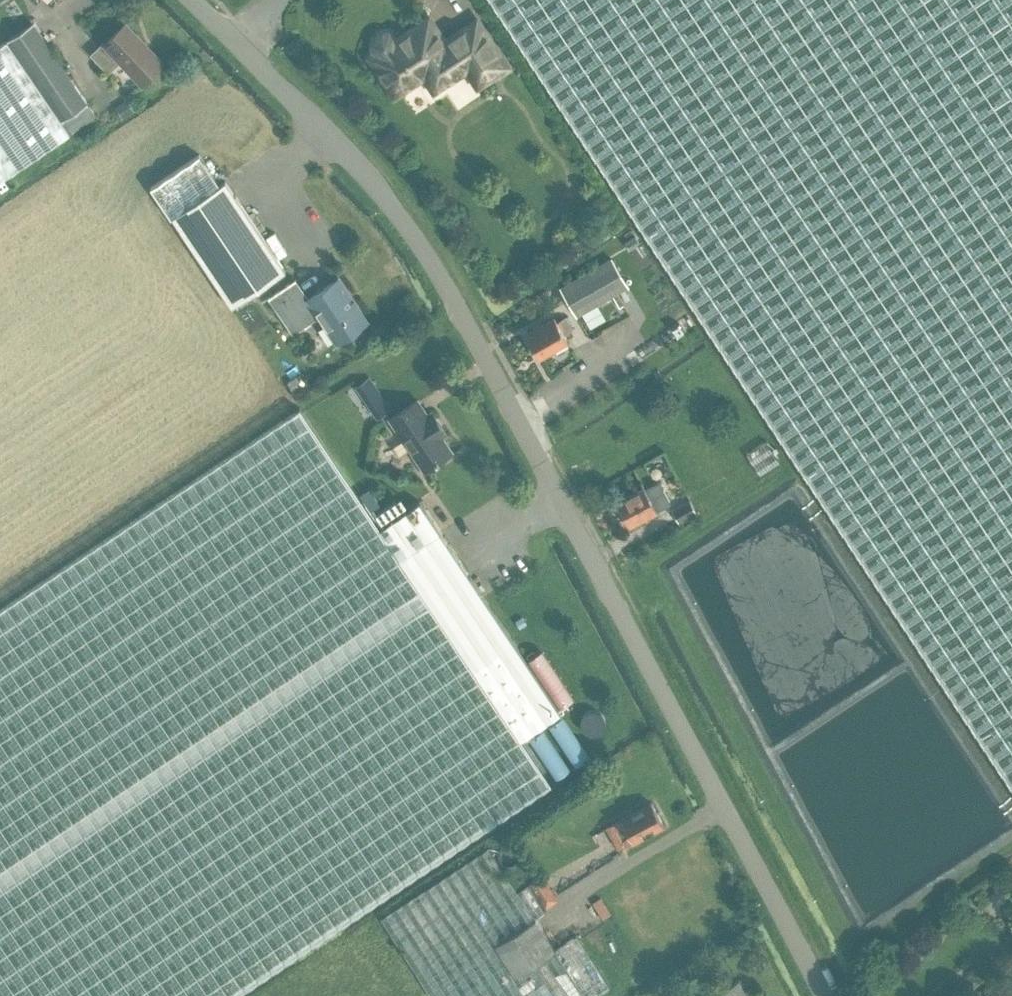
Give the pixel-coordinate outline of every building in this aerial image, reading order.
[(642,227),(799,464),(1011,786),(1011,0),(492,0),(642,227)] [(386,34),(381,34),(377,37),(374,41),(374,46),(376,50),(377,53),(371,57),(378,67),(376,69),(386,84),(388,83),(395,93),(425,74),(435,89),(467,67),(478,84),(507,65),(477,20),(444,42),(429,19),(395,41),(394,39),(390,35),(386,34)] [(95,115),(33,23),(0,45),(0,180),(95,115)] [(105,44),(103,42),(91,54),(109,73),(120,62),(141,84),(164,62),(127,23),(105,44)] [(127,98),(115,106),(122,117),(134,109),(127,98)] [(200,155),(153,187),(232,306),(286,270),(226,181),(220,184),(200,155)] [(577,316),(587,309),(629,285),(614,258),(561,289),(577,316)] [(293,282),(297,279),(296,278),(269,297),(269,298),(270,297),(292,330),(318,312),(328,326),(330,324),(338,336),(336,338),(338,341),(345,336),(344,334),(351,329),(352,331),(367,321),(354,302),(352,304),(347,297),(350,295),(338,278),(306,300),(293,282)] [(555,316),(525,333),(539,358),(569,341),(565,334),(574,329),(566,316),(558,321),(555,316)] [(301,373),(287,381),(294,391),(307,383),(301,373)] [(370,376),(356,386),(361,394),(376,384),(370,376)] [(451,451),(441,436),(446,433),(431,411),(427,414),(417,399),(389,418),(424,469),(451,451)] [(300,407),(0,608),(0,995),(232,995),(551,783),(521,738),(561,711),(440,530),(420,500),(380,527),(300,407)] [(780,462),(766,440),(746,453),(761,475),(780,462)] [(645,490),(644,487),(616,502),(629,527),(657,512),(656,510),(670,503),(659,482),(645,490)] [(690,500),(672,509),(678,521),(696,512),(690,500)] [(382,521),(400,509),(395,501),(377,513),(382,521)] [(651,801),(620,818),(620,819),(606,826),(619,849),(632,842),(664,825),(651,801)] [(499,849),(498,851),(498,853),(498,854),(498,855),(498,856),(498,858),(499,860),(500,860),(501,862),(502,863),(504,864),(507,865),(509,865),(512,865),(514,864),(515,863),(517,861),(518,860),(518,859),(519,857),(519,856),(519,855),(519,853),(519,852),(519,851),(518,849),(517,847),(515,846),(514,845),(512,844),(511,844),(508,844),(507,844),(505,844),(503,845),(502,846),(501,847),(500,848),(499,849)] [(432,995),(595,995),(610,986),(577,935),(556,950),(535,919),(545,912),(543,909),(558,899),(542,874),(529,882),(530,883),(517,892),(488,847),(381,918),(432,995)] [(1000,888),(989,892),(993,903),(1004,899),(1000,888)] [(601,897),(593,902),(603,918),(611,913),(601,897)] [(712,995),(713,995),(747,995),(738,980),(712,995)]
